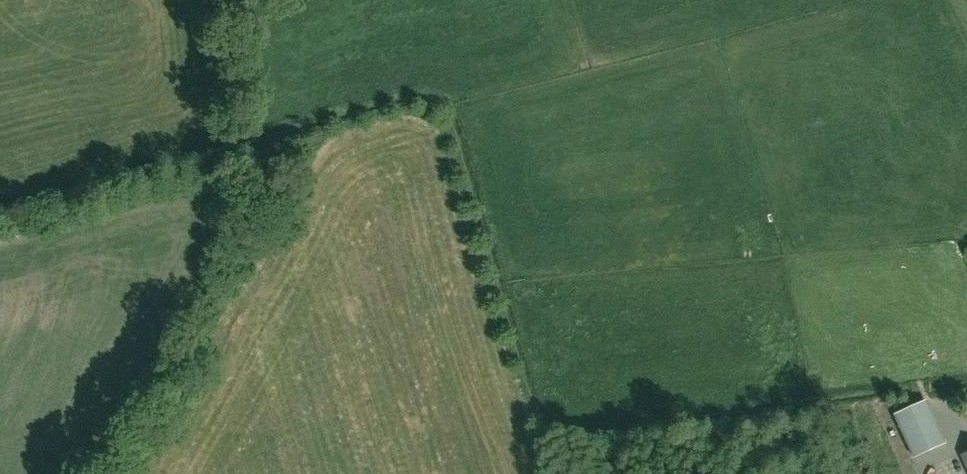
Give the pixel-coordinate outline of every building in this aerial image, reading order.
[(904,430),(933,416),(926,402),(897,415),(904,430)]
